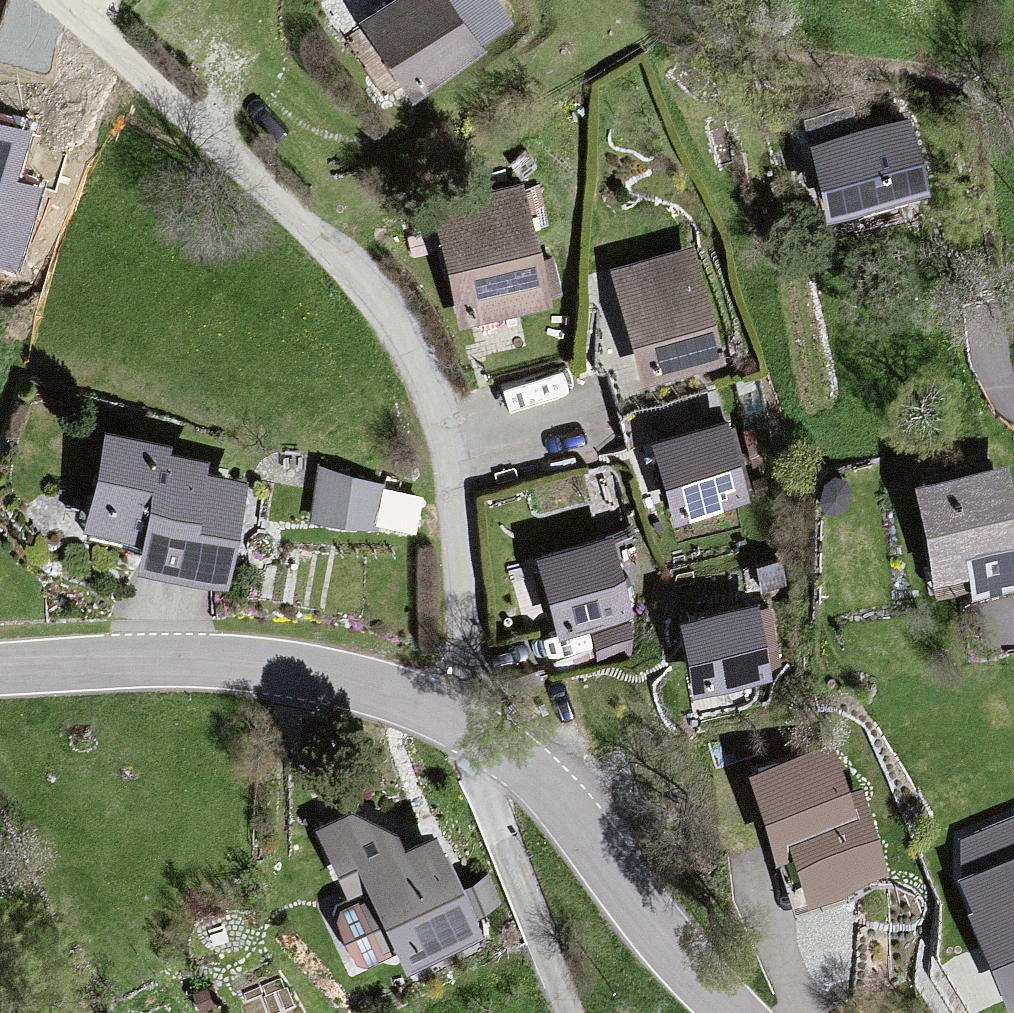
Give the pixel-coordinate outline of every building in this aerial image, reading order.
[(444,0),(390,0),(358,19),(401,91),(472,48),(444,0)] [(903,117),(801,136),(816,212),(918,192),(903,117)] [(5,242),(25,144),(0,139),(0,241),(5,242)] [(518,188),(427,209),(454,322),(545,300),(518,188)] [(714,358),(686,251),(609,271),(637,378),(714,358)] [(721,418),(645,440),(668,521),(745,499),(721,418)] [(159,446),(94,433),(76,529),(129,539),(125,562),(211,578),(230,478),(194,472),(196,459),(158,452),(159,446)] [(907,486),(927,577),(1013,559),(1013,555),(995,467),(907,486)] [(374,482),(313,475),(308,519),(368,526),(374,482)] [(603,538),(533,556),(553,631),(623,613),(603,538)] [(747,606),(672,621),(686,690),(761,675),(747,606)] [(824,751),(743,776),(767,855),(784,849),(800,898),(878,873),(849,782),(836,786),(824,751)] [(388,835),(346,817),(314,829),(340,896),(358,889),(362,901),(334,912),(357,970),(388,958),(392,968),(468,938),(428,835),(393,848),(388,835)] [(1013,987),(1013,852),(962,874),(1009,989),(1013,987)]
